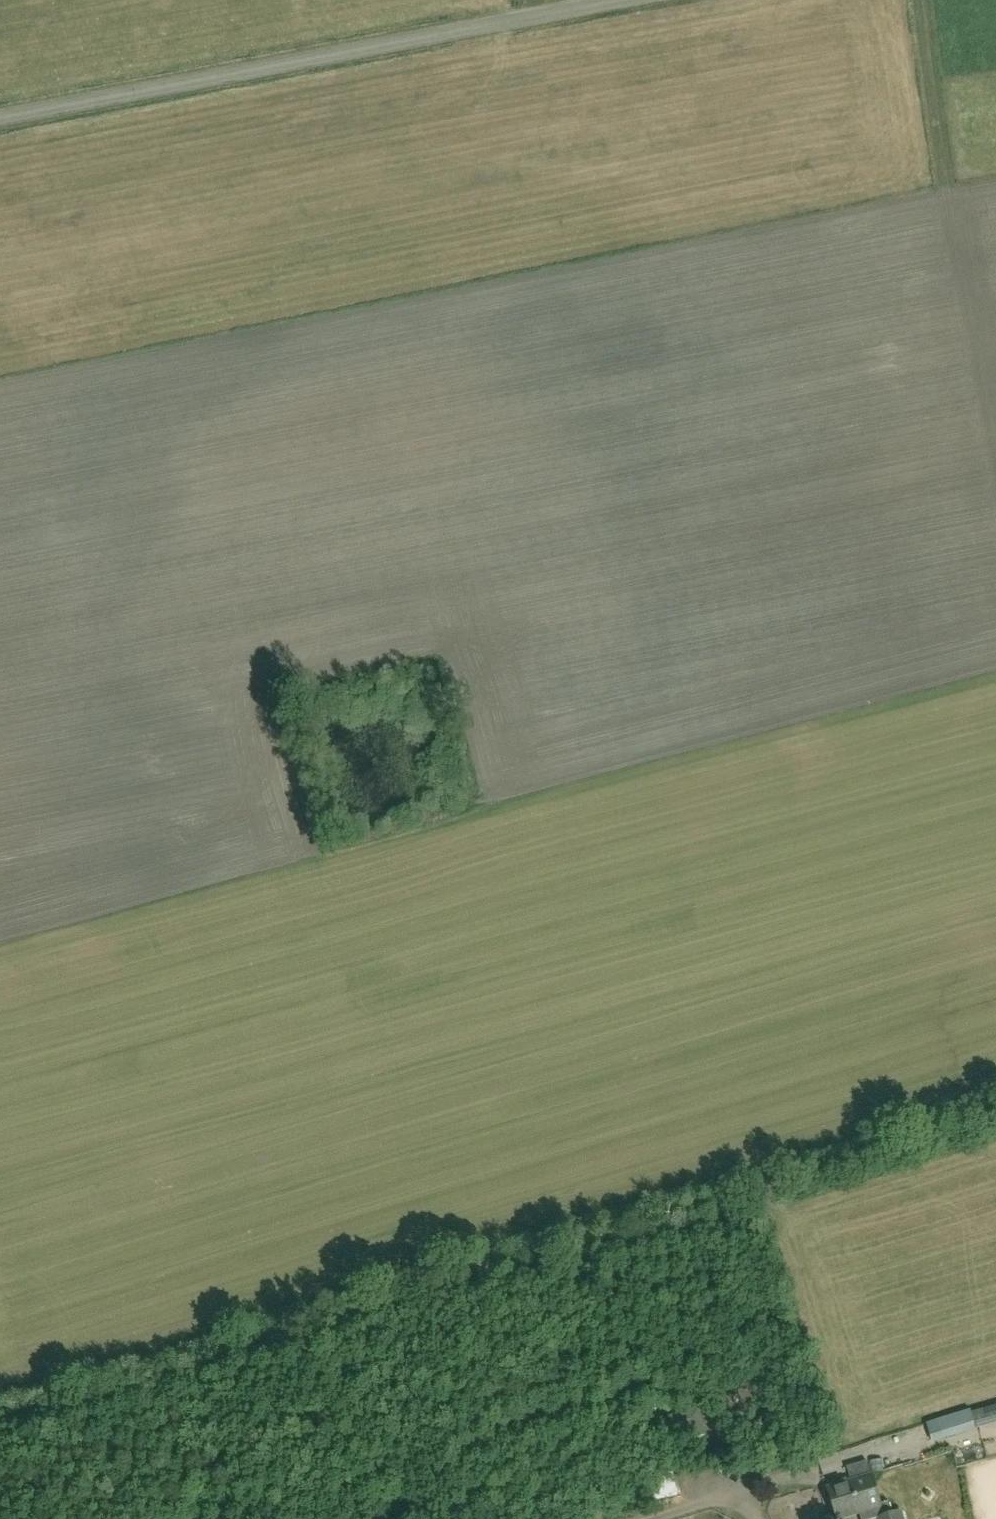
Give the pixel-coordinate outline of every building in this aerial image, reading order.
[(971,1412),(976,1429),(995,1423),(995,1405),(971,1412)] [(861,1518),(902,1518),(900,1511),(892,1513),(889,1501),(880,1504),(867,1460),(847,1466),(851,1480),(849,1481),(859,1514),(861,1518)] [(859,1514),(849,1481),(827,1488),(836,1518),(842,1518),(859,1514)]
